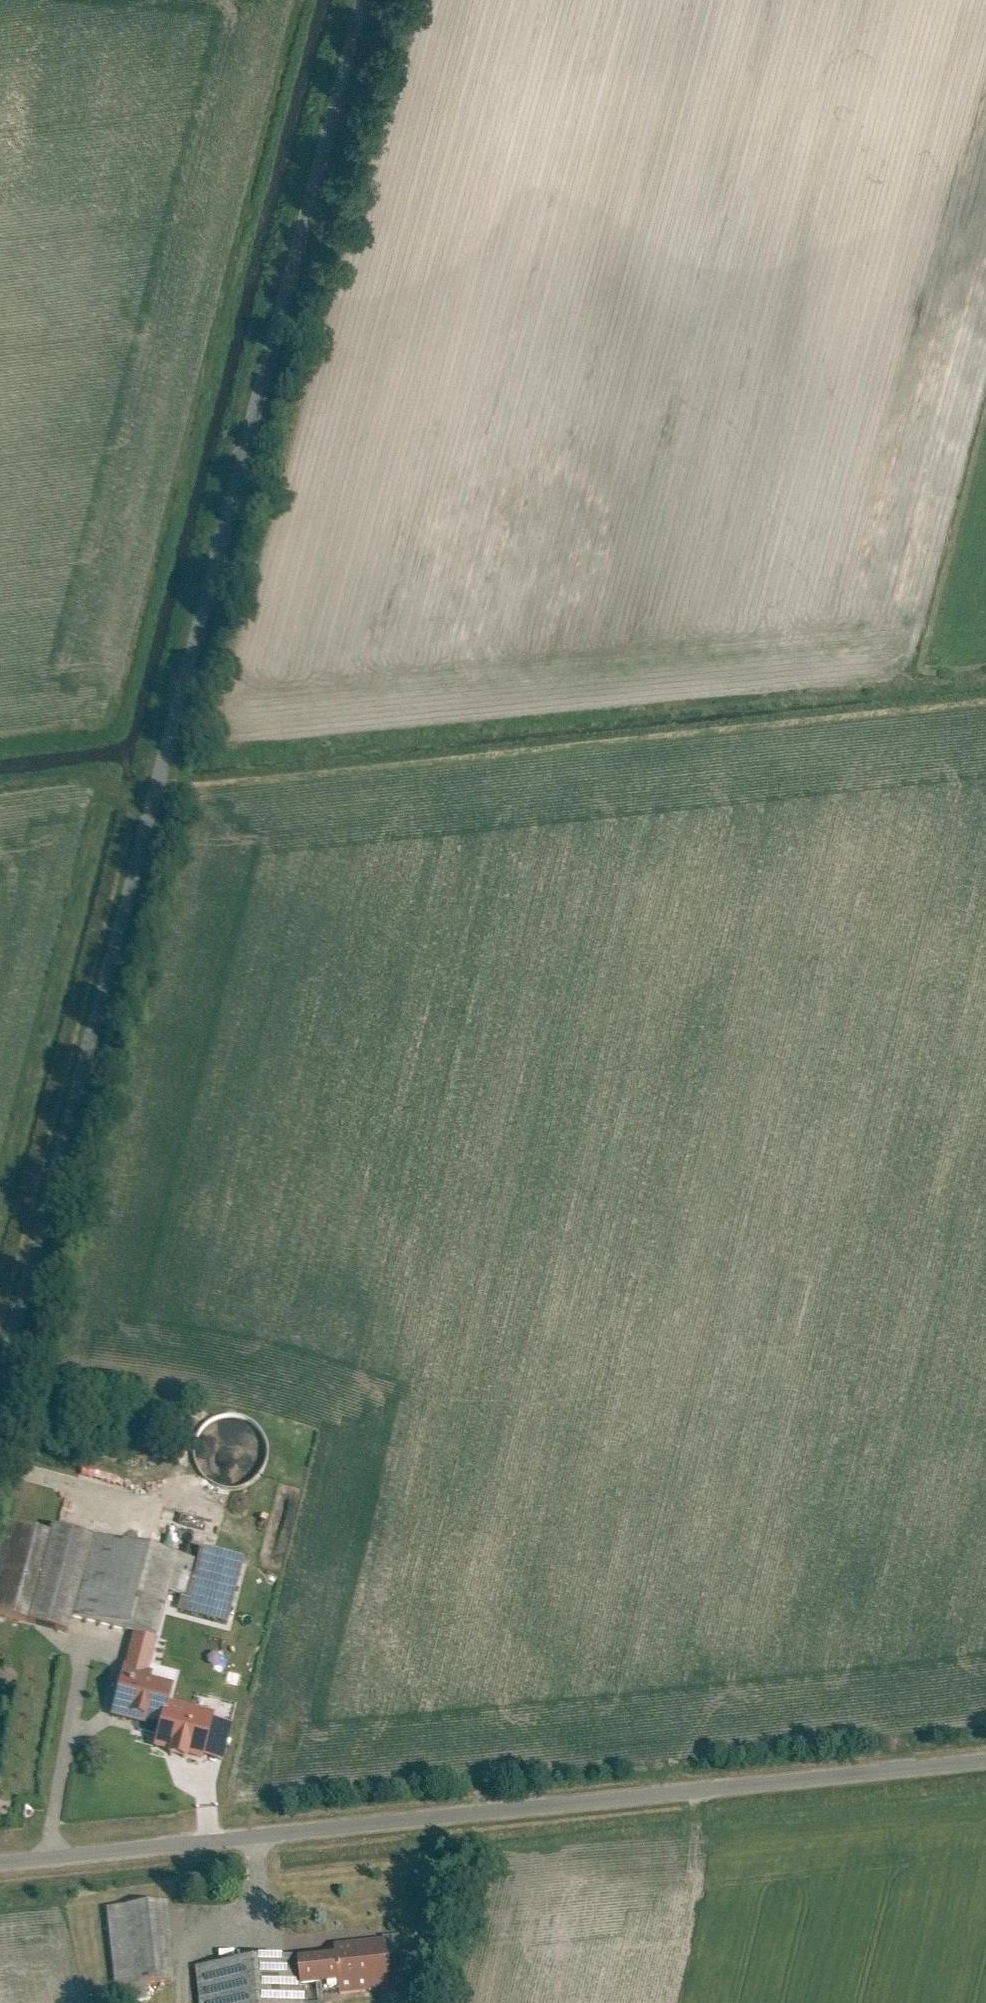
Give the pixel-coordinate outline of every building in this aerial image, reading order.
[(266,1454),(266,1450),(265,1441),(262,1433),(259,1428),(255,1423),(247,1417),(240,1414),(235,1413),(227,1413),(219,1414),(212,1417),(203,1424),(198,1431),(195,1438),(193,1445),(193,1451),(194,1459),(196,1466),(200,1471),(206,1478),(212,1482),(219,1485),(226,1486),(233,1486),(240,1485),(247,1482),(252,1479),(257,1474),(261,1469),(264,1462),(266,1454)] [(24,1508),(0,1596),(0,1616),(72,1630),(76,1613),(134,1626),(111,1717),(172,1731),(182,1687),(160,1683),(179,1617),(226,1628),(242,1560),(24,1508)] [(166,1902),(102,1908),(111,1988),(174,1981),(166,1902)] [(390,1986),(385,1939),(335,1945),(336,1956),(301,1960),(304,1986),(344,1981),(345,1991),(390,1986)] [(301,1960),(301,1954),(197,1966),(202,2002),(306,2002),(304,1986),(301,1960)]
